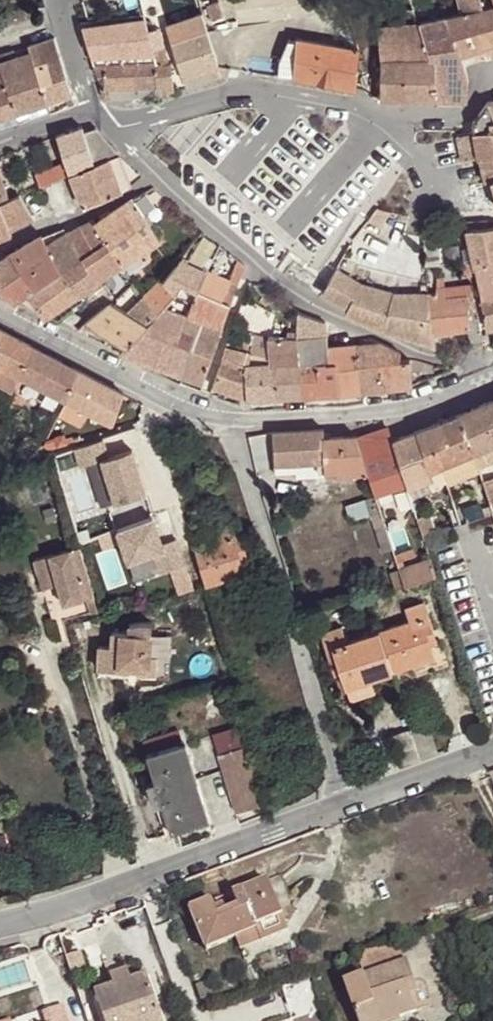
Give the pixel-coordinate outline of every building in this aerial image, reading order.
[(462,13),(483,8),(481,0),(458,0),(462,13)] [(207,6),(212,20),(223,17),(219,2),(207,6)] [(462,13),(448,17),(461,56),(475,51),(492,45),(492,6),(483,8),(462,13)] [(375,13),(377,27),(418,23),(413,8),(375,13)] [(155,11),(144,14),(144,18),(148,31),(159,28),(155,11)] [(215,77),(221,76),(206,28),(202,14),(166,25),(182,79),(213,69),(215,77)] [(448,17),(420,22),(431,58),(435,58),(434,102),(466,103),(467,83),(465,73),(461,56),(448,17)] [(89,25),(98,64),(135,63),(156,62),(153,51),(148,31),(144,18),(89,25)] [(418,23),(377,27),(381,58),(379,98),(378,100),(434,102),(435,58),(431,58),(420,22),(418,23)] [(159,28),(148,31),(153,51),(164,48),(159,28)] [(69,107),(75,104),(53,38),(29,45),(47,104),(66,97),(69,107)] [(294,78),(296,40),(289,39),(280,60),(278,76),(294,78)] [(296,40),(294,78),(355,90),(358,51),(296,40)] [(0,54),(0,62),(16,114),(47,104),(29,45),(0,54)] [(164,48),(153,51),(156,62),(157,64),(168,63),(164,48)] [(16,114),(0,62),(0,118),(16,114)] [(135,63),(135,89),(163,89),(164,95),(173,92),(170,63),(168,63),(157,64),(156,62),(135,63)] [(100,87),(103,98),(111,98),(110,89),(135,89),(135,63),(98,64),(93,64),(97,77),(104,77),(104,87),(100,87)] [(186,89),(215,77),(213,69),(182,79),(186,89)] [(110,89),(111,98),(136,98),(135,89),(110,89)] [(163,89),(135,89),(136,98),(155,98),(164,95),(163,89)] [(487,103),(473,122),(475,133),(492,130),(492,102),(487,103)] [(47,104),(16,114),(19,124),(51,115),(47,104)] [(16,114),(0,118),(0,130),(19,124),(16,114)] [(96,127),(84,132),(94,163),(94,164),(109,158),(120,155),(96,127)] [(94,163),(84,132),(83,128),(57,136),(68,172),(94,163)] [(475,133),(480,158),(492,156),(492,130),(475,133)] [(462,161),(480,158),(475,133),(457,135),(462,161)] [(120,155),(109,158),(121,192),(131,185),(120,155)] [(480,158),(485,181),(492,180),(492,156),(480,158)] [(94,164),(72,174),(84,206),(121,192),(109,158),(94,164)] [(10,199),(0,173),(0,203),(10,199)] [(10,199),(0,203),(0,215),(5,227),(30,218),(20,194),(10,199)] [(132,199),(93,222),(105,239),(123,266),(160,241),(132,199)] [(9,236),(5,227),(0,215),(0,239),(9,236)] [(92,219),(78,226),(92,248),(105,239),(93,222),(92,219)] [(78,226),(65,232),(80,256),(92,248),(78,226)] [(492,245),(492,226),(489,226),(466,229),(470,247),(471,249),(492,245)] [(65,232),(44,246),(60,269),(80,256),(65,232)] [(437,264),(441,264),(438,233),(423,234),(426,265),(437,264)] [(79,295),(60,269),(44,246),(39,236),(10,253),(5,256),(2,258),(0,268),(0,292),(18,301),(28,293),(44,319),(48,316),(79,295)] [(92,248),(80,256),(97,283),(123,266),(105,239),(92,248)] [(472,259),(474,267),(492,262),(492,245),(471,249),(472,259)] [(471,249),(470,247),(463,247),(466,260),(472,259),(471,249)] [(80,256),(60,269),(79,295),(97,283),(80,256)] [(168,370),(207,270),(178,258),(161,277),(175,293),(158,315),(148,325),(126,346),(120,352),(168,370)] [(207,270),(168,370),(204,384),(234,296),(225,292),(228,282),(238,285),(245,265),(237,258),(230,279),(207,270)] [(475,269),(487,342),(492,341),(492,262),(474,267),(475,269)] [(123,266),(97,283),(101,289),(105,295),(130,277),(123,266)] [(393,292),(361,282),(336,268),(331,276),(327,273),(324,280),(328,281),(322,292),(348,306),(345,311),(384,327),(436,342),(435,333),(428,291),(393,292)] [(175,293),(161,277),(144,296),(158,315),(175,293)] [(97,283),(79,295),(83,301),(101,289),(97,283)] [(428,291),(435,333),(468,328),(472,344),(483,342),(470,284),(443,287),(443,290),(428,291)] [(79,295),(48,316),(58,322),(83,301),(79,295)] [(124,311),(148,325),(158,315),(144,296),(142,295),(124,311)] [(85,324),(78,332),(88,336),(93,328),(126,346),(148,325),(124,311),(111,304),(85,324)] [(232,328),(226,345),(252,352),(256,333),(232,328)] [(0,329),(0,382),(13,389),(20,374),(32,346),(0,329)] [(298,336),(300,361),(327,360),(327,347),(326,335),(298,336)] [(272,363),(300,361),(298,336),(269,337),(271,358),(272,363)] [(380,344),(357,345),(359,364),(380,363),(399,362),(401,354),(380,344)] [(241,394),(250,397),(249,365),(252,352),(226,345),(213,384),(221,387),(241,394)] [(359,364),(357,345),(327,347),(327,360),(334,360),(340,393),(361,391),(359,364)] [(20,374),(66,398),(78,370),(32,346),(20,374)] [(250,397),(276,397),(272,363),(271,358),(252,352),(249,365),(250,397)] [(327,360),(300,361),(305,395),(340,393),(334,360),(327,360)] [(300,361),(272,363),(276,397),(305,395),(300,361)] [(399,362),(380,363),(382,389),(413,385),(433,377),(433,366),(417,362),(409,361),(399,362)] [(380,363),(359,364),(361,391),(382,389),(380,363)] [(125,394),(78,370),(66,398),(59,414),(80,425),(88,410),(112,423),(125,394)] [(239,400),(241,394),(221,387),(218,396),(239,400)] [(492,464),(492,421),(486,403),(459,414),(475,454),(479,467),(488,463),(489,465),(492,464)] [(459,414),(391,438),(406,484),(407,487),(430,479),(433,486),(479,467),(475,454),(459,414)] [(388,429),(357,439),(368,474),(374,494),(406,484),(391,438),(388,429)] [(248,437),(255,468),(275,467),(275,464),(296,463),(296,474),(339,472),(339,475),(368,474),(357,439),(356,436),(324,437),(323,430),(272,432),(248,437)] [(65,444),(62,435),(54,437),(56,447),(65,444)] [(56,447),(54,437),(47,440),(45,445),(48,449),(56,447)] [(107,437),(79,447),(85,465),(106,458),(120,500),(150,491),(140,460),(137,461),(135,456),(139,455),(137,448),(112,456),(107,437)] [(275,475),(296,474),(296,463),(275,464),(275,467),(275,475)] [(483,480),(489,504),(492,502),(492,477),(483,480)] [(169,551),(159,518),(123,529),(132,561),(169,551)] [(194,546),(205,585),(245,574),(241,561),(238,549),(244,548),(237,521),(215,527),(219,539),(194,546)] [(93,596),(80,547),(36,558),(43,588),(58,583),(63,603),(86,597),(93,596)] [(238,549),(241,561),(248,559),(244,548),(238,549)] [(405,586),(436,576),(431,558),(399,568),(405,586)] [(97,612),(93,596),(86,597),(90,614),(97,612)] [(410,622),(379,632),(392,672),(435,659),(430,644),(427,634),(433,632),(424,603),(406,608),(410,622)] [(150,657),(152,622),(141,621),(130,624),(130,633),(112,632),(111,648),(99,647),(98,668),(130,670),(130,667),(138,667),(138,673),(156,675),(157,657),(150,657)] [(371,679),(392,672),(379,632),(347,642),(342,627),(321,634),(331,665),(338,663),(340,673),(345,687),(371,679)] [(427,634),(430,644),(437,642),(433,632),(427,634)] [(334,675),(340,673),(338,663),(331,665),(334,675)] [(375,692),(371,679),(345,687),(350,700),(375,692)] [(213,734),(218,753),(247,745),(242,726),(213,734)] [(171,833),(210,821),(204,801),(198,803),(186,764),(192,762),(185,743),(146,755),(155,781),(162,805),(171,833)] [(235,813),(264,804),(247,745),(218,753),(235,813)] [(204,801),(192,762),(186,764),(198,803),(204,801)] [(153,808),(162,805),(155,781),(146,784),(153,808)] [(3,835),(0,836),(0,855),(9,852),(3,835)] [(211,902),(190,910),(205,950),(235,939),(256,930),(260,941),(288,931),(277,904),(292,898),(282,875),(233,893),(238,908),(217,916),(211,902)] [(256,930),(235,939),(239,949),(260,941),(256,930)] [(394,937),(361,949),(354,951),(363,975),(344,982),(358,1020),(390,1020),(415,1012),(410,996),(418,994),(406,960),(403,961),(394,937)] [(114,989),(130,983),(125,971),(109,976),(114,989)] [(147,977),(130,983),(114,989),(95,995),(103,1020),(162,1020),(147,977)]
